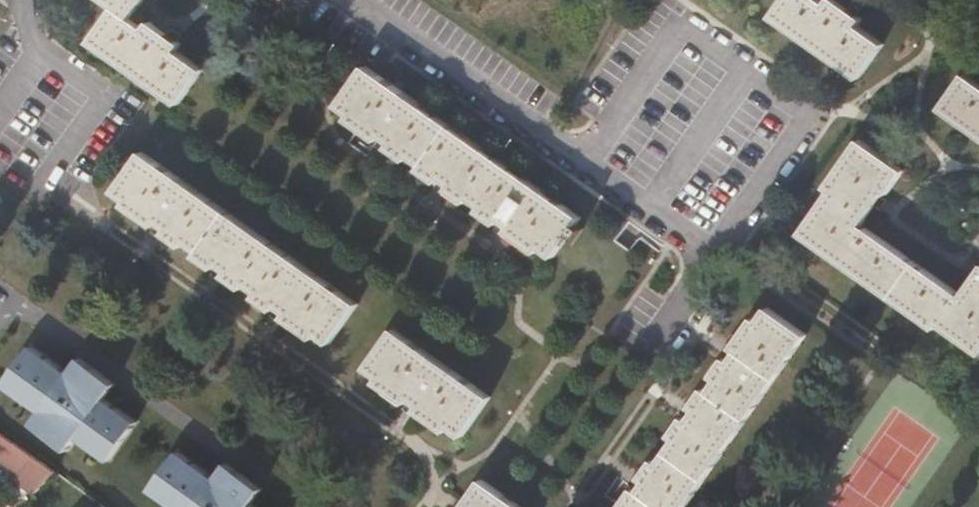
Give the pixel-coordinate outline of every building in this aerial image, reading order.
[(114,5),(90,41),(179,103),(204,66),(178,48),(182,41),(151,21),(147,28),(130,15),(140,0),(107,0),(114,5)] [(772,14),(860,76),(885,40),(859,21),(863,14),(856,9),(843,0),(828,0),(827,0),(782,0),(772,14)] [(540,254),(543,250),(612,298),(624,280),(631,284),(643,267),(636,263),(640,257),(368,68),(340,107),(353,117),(350,121),(540,254)] [(963,70),(938,105),(978,133),(978,81),(963,70)] [(975,272),(962,290),(861,220),(877,198),(885,188),(888,190),(904,166),(861,136),(828,183),(833,186),(802,231),(938,325),(941,319),(978,346),(978,266),(975,272)] [(316,340),(320,334),(333,344),(361,304),(146,154),(119,192),(132,201),(127,207),(316,340)] [(756,326),(751,321),(622,506),(687,506),(804,337),(766,311),(756,326)] [(466,437),(493,397),(398,329),(370,368),(383,378),(379,384),(412,407),(448,433),(452,426),(466,437)] [(30,403),(43,412),(33,425),(69,451),(78,439),(111,462),(138,423),(106,400),(117,385),(69,350),(58,365),(32,347),(4,386),(29,404),(30,403)] [(17,482),(35,495),(57,473),(0,432),(0,459),(23,475),(17,482)] [(253,505),(264,490),(215,455),(205,471),(178,452),(151,491),(174,506),(255,506),(253,505)] [(481,482),(464,506),(518,506),(481,482)]
